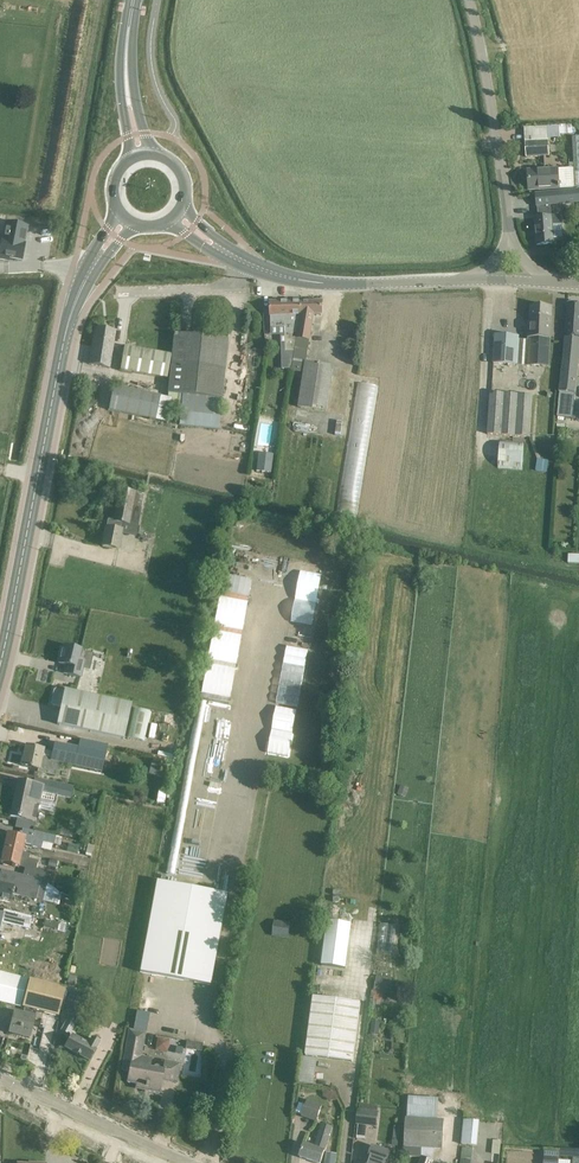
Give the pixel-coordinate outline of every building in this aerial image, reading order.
[(525,128),(527,157),(549,156),(547,127),(525,128)] [(558,169),(527,171),(529,190),(578,186),(578,137),(572,137),(574,163),(569,164),(569,168),(558,169)] [(539,205),(550,204),(578,202),(578,190),(536,194),(537,205),(539,205)] [(551,216),(550,204),(539,205),(540,217),(534,217),(537,245),(554,243),(554,238),(563,237),(562,225),(561,215),(551,216)] [(0,250),(0,259),(8,261),(9,258),(22,261),(25,244),(23,244),(27,227),(7,223),(3,240),(2,240),(0,250)] [(566,244),(567,254),(578,253),(578,251),(578,243),(566,244)] [(301,301),(270,301),(270,315),(271,315),(271,328),(285,328),(285,333),(285,344),(282,344),(282,367),(292,367),(301,315),(301,301)] [(292,367),(292,370),(303,372),(298,407),(327,412),(334,366),(307,362),(310,340),(314,314),(322,314),(322,301),(301,301),(301,315),(292,367)] [(565,336),(558,405),(574,407),(578,365),(578,303),(568,302),(565,336)] [(530,305),(528,337),(528,340),(519,339),(519,336),(495,334),(493,363),(518,365),(527,366),(550,366),(551,338),(552,306),(530,305)] [(110,368),(112,357),(116,330),(95,327),(89,364),(110,368)] [(220,416),(228,339),(174,334),(171,357),(120,349),(117,369),(133,371),(133,374),(169,380),(168,393),(167,401),(181,402),(180,412),(220,416)] [(357,383),(338,512),(358,515),(378,386),(357,383)] [(114,386),(108,411),(154,421),(160,396),(114,386)] [(490,393),(487,434),(530,437),(532,396),(490,393)] [(499,441),(498,467),(521,468),(530,469),(530,451),(523,451),(523,442),(499,441)] [(258,453),(256,471),(271,473),(273,455),(258,453)] [(537,459),(535,471),(547,473),(548,461),(537,459)] [(106,528),(102,547),(118,550),(121,534),(124,522),(138,525),(142,508),(144,495),(135,493),(135,492),(119,489),(113,520),(108,519),(106,528)] [(300,636),(299,628),(289,629),(290,637),(300,636)] [(63,646),(59,663),(65,665),(63,674),(81,678),(83,669),(90,670),(93,654),(81,651),(82,650),(63,646)] [(198,698),(227,703),(235,664),(205,658),(198,698)] [(53,690),(50,703),(52,706),(60,708),(57,724),(124,739),(131,704),(65,690),(64,691),(56,689),(53,690)] [(266,754),(290,757),(296,708),(272,705),(266,754)] [(134,709),(127,737),(145,741),(151,713),(134,709)] [(25,746),(21,766),(38,769),(37,772),(49,775),(52,762),(58,763),(101,773),(108,745),(80,739),(78,747),(54,742),(52,752),(44,750),(25,746)] [(34,777),(32,784),(18,781),(10,817),(17,818),(14,828),(33,832),(35,822),(40,800),(55,804),(57,795),(69,798),(72,786),(34,777)] [(22,852),(24,844),(31,845),(31,846),(40,849),(42,842),(60,846),(62,838),(34,831),(32,839),(25,837),(7,833),(4,849),(23,853),(29,855),(29,854),(22,852)] [(88,844),(85,856),(91,857),(93,845),(88,844)] [(23,853),(4,849),(0,863),(25,868),(23,875),(40,880),(45,882),(53,887),(57,873),(45,870),(45,872),(36,870),(38,862),(28,859),(29,855),(23,853)] [(36,899),(43,901),(80,912),(82,904),(83,904),(60,893),(53,888),(53,887),(45,882),(40,880),(23,875),(0,870),(0,871),(0,899),(10,901),(12,894),(36,899)] [(156,881),(139,972),(210,986),(227,894),(156,881)] [(3,914),(0,913),(0,925),(2,919),(11,921),(11,925),(28,929),(31,916),(3,910),(3,914)] [(274,920),(272,936),(288,938),(290,922),(274,920)] [(352,924),(327,920),(321,966),(346,969),(352,924)] [(44,921),(43,928),(57,932),(58,925),(44,921)] [(21,1007),(58,1016),(65,989),(0,972),(0,1001),(21,1007)] [(68,976),(66,986),(74,987),(76,978),(68,976)] [(377,976),(374,990),(390,993),(392,978),(377,976)] [(66,1019),(60,1031),(69,1036),(77,1022),(76,1021),(87,1001),(71,992),(64,1005),(66,1006),(60,1015),(66,1019)] [(313,996),(305,1056),(353,1062),(361,1003),(313,996)] [(443,1004),(441,1018),(460,1020),(462,1006),(443,1004)] [(14,1011),(8,1033),(29,1038),(35,1017),(14,1011)] [(164,1061),(162,1070),(159,1070),(159,1068),(158,1067),(157,1066),(156,1066),(155,1066),(153,1067),(153,1069),(150,1068),(152,1059),(138,1056),(142,1032),(129,1030),(121,1071),(129,1072),(127,1082),(145,1086),(144,1090),(159,1093),(161,1081),(177,1084),(181,1064),(164,1061)] [(72,1035),(65,1047),(89,1061),(99,1042),(92,1038),(88,1044),(72,1035)] [(154,1050),(167,1052),(167,1048),(200,1052),(201,1043),(156,1038),(154,1050)] [(307,1100),(302,1116),(316,1121),(322,1105),(307,1100)] [(357,1110),(356,1125),(377,1127),(378,1112),(377,1112),(377,1107),(360,1106),(359,1110),(357,1110)] [(433,1161),(434,1158),(435,1149),(442,1150),(444,1120),(437,1120),(407,1118),(406,1118),(404,1157),(421,1158),(419,1162),(433,1162),(433,1161)] [(463,1120),(461,1144),(477,1146),(479,1121),(463,1120)] [(300,1157),(318,1162),(320,1162),(325,1151),(324,1151),(332,1127),(322,1124),(314,1147),(304,1144),(300,1157)] [(499,1155),(500,1142),(493,1141),(492,1154),(499,1155)] [(386,1162),(387,1162),(391,1152),(372,1146),(369,1157),(370,1157),(368,1162),(386,1162)] [(542,1148),(541,1162),(578,1162),(578,1150),(542,1148)]
